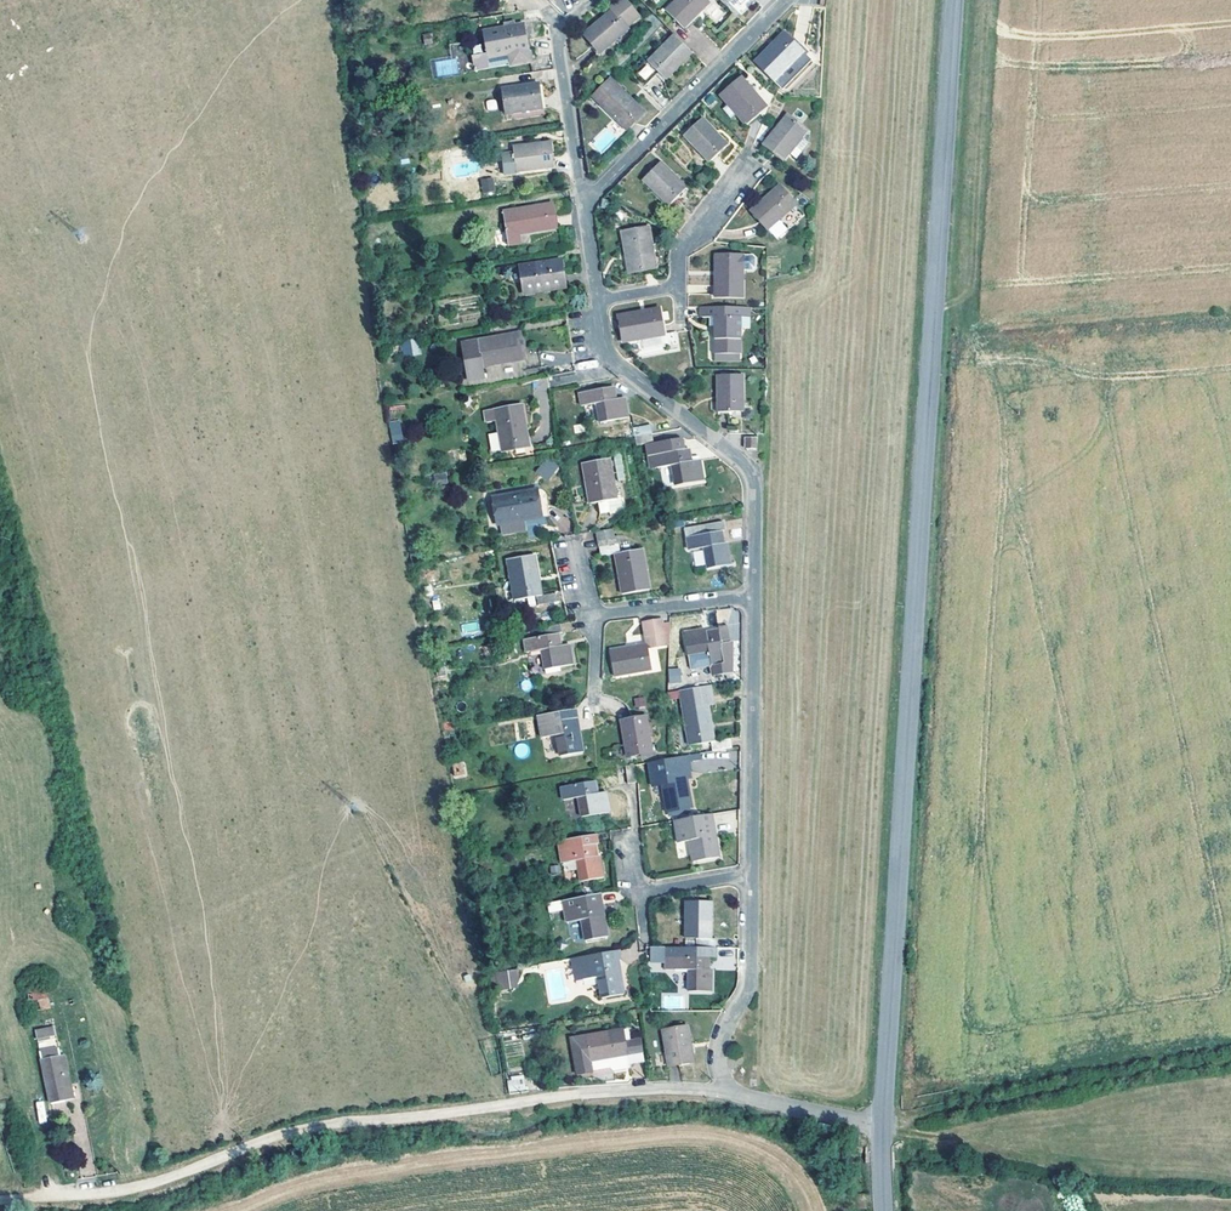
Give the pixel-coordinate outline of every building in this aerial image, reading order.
[(697,23),(694,20),(701,13),(704,16),(709,11),(699,0),(684,0),(666,18),(683,36),(697,23)] [(600,31),(598,29),(584,40),(601,60),(629,36),(627,34),(640,24),(624,4),(612,15),(613,17),(606,22),(608,25),(600,31)] [(694,20),(697,23),(704,16),(701,13),(694,20)] [(606,22),(598,29),(600,31),(608,25),(606,22)] [(489,57),(492,72),(533,66),(527,28),(517,30),(508,31),(486,35),(489,57)] [(423,34),(424,45),(434,44),(432,33),(423,34)] [(776,52),(773,48),(756,65),(776,84),(805,56),(786,36),(779,42),(782,46),(776,52)] [(658,64),(654,61),(648,67),(666,86),(693,60),(674,42),(661,55),(664,58),(658,64)] [(779,42),(773,48),(776,52),(782,46),(779,42)] [(661,55),(654,61),(658,64),(664,58),(661,55)] [(476,75),(492,72),(489,57),(474,59),(476,75)] [(455,58),(435,62),(438,77),(458,73),(455,58)] [(768,109),(762,102),(760,104),(753,96),(755,94),(743,81),(724,98),(749,126),(768,109)] [(644,117),(638,111),(635,113),(629,107),(632,104),(610,82),(592,100),(626,135),(644,117)] [(522,93),(521,89),(505,91),(508,117),(544,112),(541,87),(532,88),(532,92),(522,93)] [(760,104),(762,102),(755,94),(753,96),(760,104)] [(497,109),(496,99),(486,100),(487,110),(497,109)] [(635,113),(638,111),(632,104),(629,107),(635,113)] [(774,141),(771,139),(765,146),(785,163),(791,157),(794,159),(792,161),(795,163),(797,161),(798,163),(806,153),(805,152),(810,147),(803,142),(809,135),(789,118),(777,131),(781,134),(774,141)] [(730,148),(724,140),(721,143),(715,136),(717,134),(704,120),(685,138),(712,166),(730,148)] [(777,131),(771,139),(774,141),(781,134),(777,131)] [(721,143),(724,140),(717,134),(715,136),(721,143)] [(533,153),(533,149),(514,151),(515,158),(502,159),(505,181),(518,179),(517,177),(555,172),(552,147),(542,148),(543,152),(533,153)] [(663,165),(644,183),(670,210),(689,191),(663,165)] [(484,198),(495,196),(493,187),(482,189),(484,198)] [(782,187),(768,199),(771,202),(763,209),(760,206),(753,212),(771,232),(781,223),(798,207),(782,187)] [(768,199),(760,206),(763,209),(771,202),(768,199)] [(535,214),(535,210),(517,213),(520,239),(558,233),(555,208),(545,209),(545,212),(535,214)] [(781,223),(771,232),(780,242),(790,234),(781,223)] [(631,266),(628,266),(629,274),(657,270),(651,231),(623,235),(626,257),(630,256),(631,266)] [(754,258),(744,258),(716,258),(716,267),(720,267),(720,278),(716,277),(716,299),(744,299),(744,272),(754,272),(756,270),(756,260),(754,258)] [(564,264),(522,270),(526,297),(568,291),(564,264)] [(641,318),(640,313),(620,317),(625,345),(664,338),(660,310),(651,312),(652,316),(641,318)] [(720,339),(716,339),(717,358),(742,358),(742,320),(722,320),(722,311),(703,311),(703,321),(716,321),(716,329),(721,330),(720,339)] [(415,337),(400,344),(406,358),(421,352),(415,337)] [(519,337),(509,339),(510,343),(500,345),(499,341),(464,347),(470,384),(486,381),(484,372),(523,365),(520,345),(519,337)] [(520,345),(523,365),(525,375),(542,372),(538,353),(537,349),(533,347),(529,346),(525,345),(524,345),(520,345)] [(597,360),(576,362),(577,369),(598,367),(597,360)] [(722,404),(718,405),(718,415),(744,416),(744,380),(718,379),(718,397),(722,397),(722,404)] [(615,391),(580,396),(583,411),(598,409),(601,427),(629,423),(626,402),(617,404),(615,391)] [(389,415),(406,412),(404,403),(388,407),(389,415)] [(530,451),(528,442),(525,443),(523,432),(527,431),(523,412),(497,416),(504,456),(530,451)] [(392,442),(403,441),(400,420),(389,421),(392,442)] [(636,441),(655,438),(653,430),(635,433),(636,441)] [(657,459),(659,472),(675,470),(678,488),(706,483),(703,465),(693,466),(692,453),(687,454),(686,445),(683,443),(656,447),(655,438),(636,441),(638,449),(648,448),(650,460),(657,459)] [(757,440),(748,441),(748,452),(757,452),(757,440)] [(535,472),(547,482),(559,467),(547,457),(535,472)] [(617,459),(622,484),(628,483),(623,458),(617,459)] [(651,473),(659,472),(657,459),(650,460),(651,473)] [(618,502),(617,494),(613,495),(611,485),(615,484),(611,463),(584,468),(591,507),(618,502)] [(446,472),(434,473),(435,484),(447,483),(446,472)] [(518,501),(517,498),(496,501),(501,528),(541,521),(536,494),(527,496),(528,500),(518,501)] [(724,525),(687,531),(690,554),(706,552),(709,571),(730,569),(727,547),(723,548),(722,534),(725,534),(724,525)] [(624,575),(620,576),(623,597),(651,593),(645,553),(622,557),(618,532),(602,535),(604,549),(601,550),(602,560),(617,558),(618,566),(622,565),(624,575)] [(542,599),(540,590),(536,590),(534,581),(538,580),(535,559),(507,564),(514,604),(537,600),(538,609),(557,606),(555,596),(542,599)] [(461,624),(462,633),(480,630),(478,621),(461,624)] [(562,628),(545,631),(547,640),(526,644),(528,658),(544,655),(547,674),(575,669),(571,648),(561,650),(559,638),(564,637),(562,628)] [(648,649),(611,655),(616,681),(653,674),(649,653),(667,650),(663,630),(645,633),(648,649)] [(711,658),(713,672),(715,682),(734,679),(734,647),(732,648),(729,630),(720,631),(721,635),(709,637),(708,634),(686,638),(690,661),(691,661),(711,658)] [(693,675),(713,672),(711,658),(691,661),(693,675)] [(447,668),(438,669),(440,681),(449,680),(447,668)] [(669,674),(669,686),(678,686),(678,674),(669,674)] [(715,711),(712,690),(681,696),(691,751),(712,747),(714,757),(733,753),(732,744),(716,747),(710,712),(715,711)] [(646,706),(646,697),(634,697),(634,707),(646,706)] [(578,714),(538,721),(542,743),(557,740),(561,762),(584,758),(580,736),(577,737),(575,723),(579,723),(578,714)] [(654,758),(653,750),(649,750),(647,740),(651,740),(649,722),(622,726),(628,762),(654,758)] [(520,759),(530,752),(523,742),(513,749),(520,759)] [(675,816),(687,814),(693,813),(688,785),(686,777),(692,776),(689,761),(668,765),(650,768),(654,791),(664,790),(668,816),(675,816)] [(466,770),(457,772),(459,782),(468,781),(466,770)] [(637,788),(635,771),(626,772),(629,789),(637,788)] [(596,787),(562,792),(564,805),(578,802),(581,822),(610,818),(607,797),(598,798),(596,787)] [(676,825),(688,823),(687,814),(675,816),(676,825)] [(713,818),(688,823),(676,825),(679,847),(690,846),(695,845),(698,866),(720,863),(717,840),(713,841),(712,828),(715,827),(713,818)] [(596,839),(557,846),(561,868),(576,865),(580,887),(603,883),(599,862),(596,862),(593,850),(598,849),(596,839)] [(601,898),(562,906),(567,928),(581,926),(585,947),(607,943),(603,921),(601,922),(598,908),(603,908),(601,898)] [(697,953),(717,953),(717,945),(713,945),(713,907),(687,907),(687,915),(692,915),(692,925),(687,925),(687,944),(697,945),(697,953)] [(717,963),(717,953),(697,953),(661,952),(661,962),(675,962),(674,976),(690,976),(689,998),(712,998),(712,976),(710,976),(710,963),(717,963)] [(582,973),(584,987),(599,985),(602,1004),(626,1000),(622,979),(620,979),(617,967),(620,966),(621,966),(619,957),(573,965),(575,974),(582,973)] [(518,969),(496,971),(497,990),(519,988),(518,969)] [(577,988),(584,987),(582,973),(575,974),(577,988)] [(31,991),(33,1009),(48,1008),(47,990),(31,991)] [(686,1008),(686,993),(661,994),(662,1009),(686,1008)] [(694,1069),(692,1061),(688,1061),(686,1052),(691,1051),(688,1033),(663,1036),(669,1073),(694,1069)] [(53,1036),(41,1038),(42,1046),(54,1044),(53,1036)] [(590,1066),(627,1061),(625,1048),(624,1036),(615,1037),(616,1041),(607,1043),(606,1039),(573,1044),(579,1078),(592,1076),(590,1066)] [(628,1070),(646,1067),(644,1046),(625,1048),(627,1061),(628,1070)] [(688,1061),(692,1061),(696,1060),(695,1050),(691,1051),(686,1052),(688,1061)] [(59,1063),(57,1056),(45,1058),(55,1110),(78,1105),(76,1093),(71,1094),(65,1062),(59,1063)] [(590,1066),(592,1076),(608,1073),(612,1076),(624,1074),(628,1070),(627,1061),(590,1066)] [(526,1083),(510,1086),(512,1097),(528,1094),(526,1083)] [(35,1102),(39,1123),(48,1121),(44,1100),(35,1102)]
